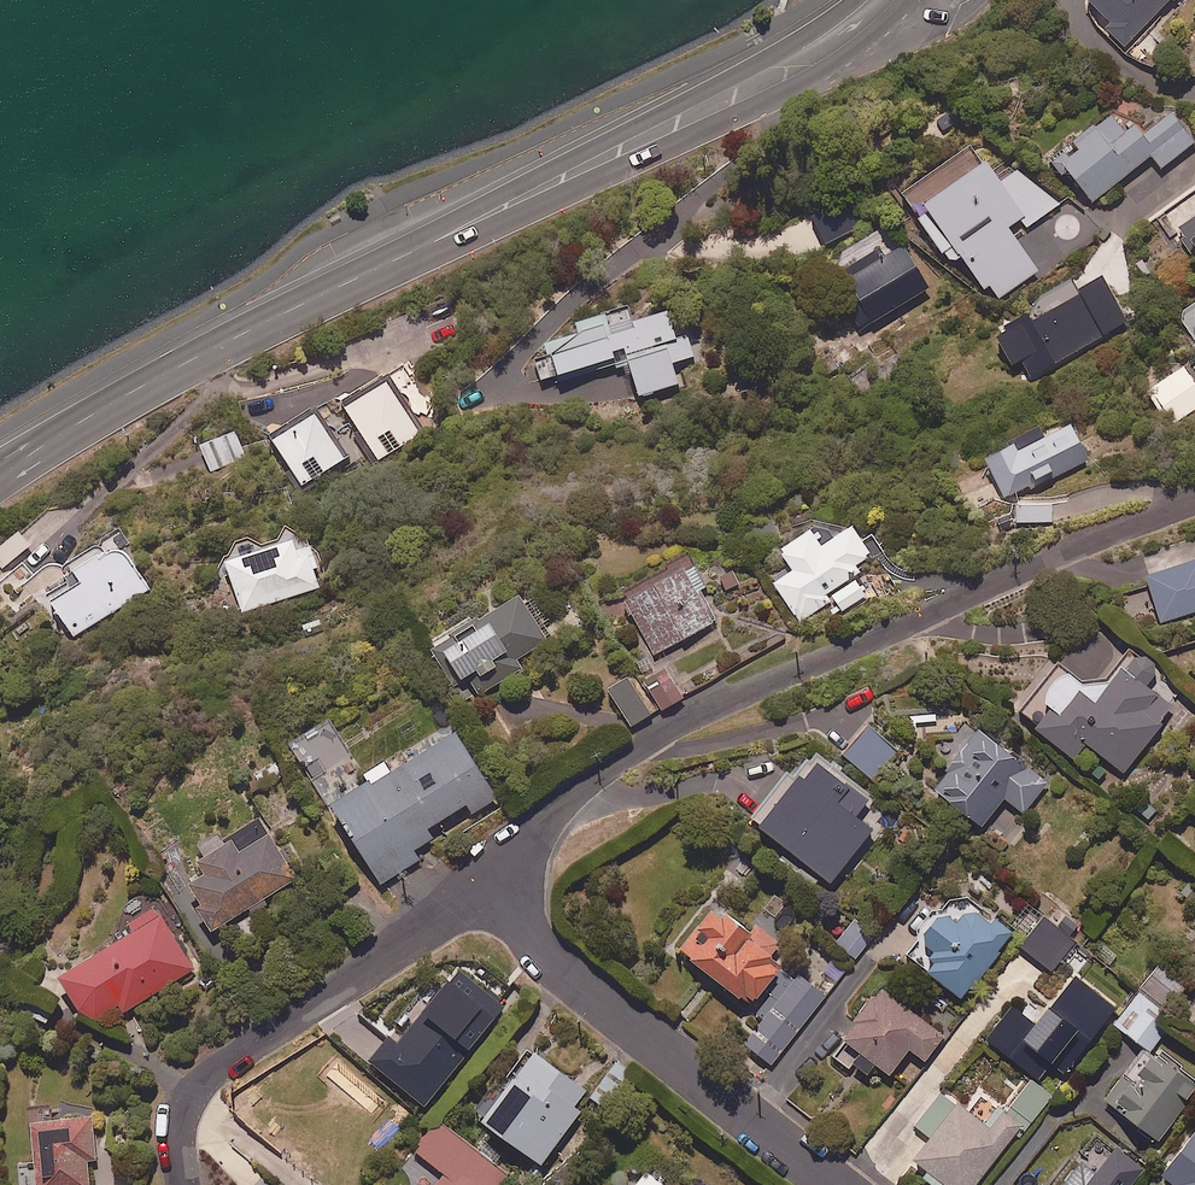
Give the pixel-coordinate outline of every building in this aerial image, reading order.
[(1126,46),(1142,61),(1194,5),(1194,0),(1090,0),(1112,21),(1106,27),(1126,46)] [(1122,105),(1051,162),(1062,176),(1069,171),(1093,202),(1152,155),(1162,168),(1194,142),(1194,135),(1175,109),(1145,133),(1122,105)] [(1004,179),(978,141),(904,191),(951,261),(963,253),(994,300),(1039,269),(1009,226),(1022,218),(1027,226),(1062,204),(1019,169),(1004,179)] [(1176,228),(1194,254),(1194,214),(1176,228)] [(883,246),(833,273),(862,326),(931,288),(907,243),(889,253),(887,254),(883,246)] [(1130,323),(1105,276),(1079,290),(1081,295),(1034,320),(1030,313),(1005,326),(1030,374),(1130,323)] [(1190,305),(1174,316),(1192,343),(1180,351),(1190,366),(1194,362),(1194,302),(1190,305)] [(549,353),(534,357),(541,379),(558,374),(560,382),(616,365),(617,367),(631,363),(641,395),(681,384),(674,362),(697,355),(690,332),(675,336),(666,305),(632,315),(629,305),(577,320),(580,331),(546,341),(549,353)] [(439,423),(405,364),(343,400),(378,459),(439,423)] [(1148,393),(1173,425),(1194,408),(1194,387),(1179,368),(1148,393)] [(350,456),(318,403),(270,432),(302,484),(350,456)] [(986,456),(1006,497),(1028,486),(1032,494),(1094,462),(1074,422),(1022,448),(1017,440),(986,456)] [(245,458),(236,432),(200,444),(209,470),(245,458)] [(873,554),(856,526),(825,545),(814,528),(782,547),(794,568),(774,580),(798,620),(830,601),(826,594),(861,573),(856,565),(873,554)] [(326,585),(309,534),(227,560),(243,611),(326,585)] [(84,583),(52,601),(75,636),(149,587),(128,554),(126,553),(125,553),(124,552),(122,551),(121,551),(119,551),(117,550),(116,550),(114,550),(113,551),(111,551),(109,552),(108,552),(106,553),(105,554),(103,550),(75,567),(84,583)] [(705,586),(689,554),(620,590),(654,654),(719,620),(702,587),(705,586)] [(1147,576),(1162,622),(1194,611),(1194,560),(1147,576)] [(532,594),(525,599),(521,594),(475,622),(470,616),(427,642),(465,704),(523,668),(517,659),(549,639),(547,636),(555,631),(532,594)] [(1178,713),(1157,679),(1156,663),(1148,656),(1132,659),(1125,654),(1102,683),(1089,684),(1060,661),(1018,713),(1073,757),(1086,741),(1125,772),(1145,747),(1167,719),(1170,722),(1178,713)] [(649,686),(651,690),(663,710),(689,694),(677,674),(662,683),(660,680),(649,686)] [(655,712),(634,675),(610,689),(631,726),(655,712)] [(288,743),(326,807),(333,803),(382,883),(420,859),(415,850),(434,838),(429,829),(467,805),(472,813),(498,798),(456,730),(391,770),(386,761),(364,775),(330,718),(288,743)] [(869,725),(843,755),(873,780),(899,751),(869,725)] [(1025,813),(1040,794),(1044,797),(1050,789),(1046,785),(1050,780),(980,728),(935,790),(984,826),(1005,798),(1025,813)] [(803,800),(790,790),(760,828),(831,885),(875,830),(836,798),(819,820),(799,805),(803,800)] [(197,844),(204,855),(196,860),(204,872),(189,881),(202,902),(197,906),(214,935),(300,885),(270,834),(240,851),(233,838),(225,843),(218,832),(197,844)] [(966,897),(953,899),(944,911),(938,907),(919,931),(924,935),(909,954),(963,998),(1014,935),(966,897)] [(195,968),(156,906),(130,922),(136,931),(61,977),(94,1031),(195,968)] [(793,973),(785,966),(795,955),(757,924),(752,930),(727,909),(723,914),(715,908),(681,949),(751,1007),(765,991),(773,998),(778,992),(793,973)] [(1076,943),(1046,918),(1023,946),(1052,971),(1076,943)] [(869,942),(850,926),(836,942),(856,958),(869,942)] [(837,981),(810,960),(782,995),(809,1016),(837,981)] [(1185,987),(1161,965),(1142,985),(1166,1007),(1185,987)] [(507,1009),(461,970),(409,1030),(402,1025),(372,1060),(425,1105),(507,1009)] [(1117,1008),(1076,976),(1038,1024),(1014,1006),(988,1039),(1037,1077),(1050,1061),(1065,1074),(1117,1008)] [(946,1035),(881,988),(833,1056),(865,1079),(876,1064),(891,1075),(910,1049),(927,1062),(946,1035)] [(1175,1020),(1140,993),(1116,1024),(1151,1051),(1175,1020)] [(594,1095),(533,1050),(482,1119),(543,1164),(594,1095)] [(1115,1106),(1159,1140),(1194,1092),(1194,1079),(1158,1050),(1143,1069),(1115,1106)] [(1053,1096),(1032,1079),(1011,1105),(1032,1122),(1053,1096)] [(944,1092),(916,1128),(932,1140),(911,1167),(935,1184),(947,1184),(976,1184),(1027,1119),(1008,1105),(991,1128),(944,1092)] [(20,1172),(21,1184),(91,1184),(89,1157),(97,1156),(93,1115),(31,1121),(35,1171),(20,1172)] [(439,1123),(417,1152),(446,1173),(437,1184),(499,1184),(507,1174),(439,1123)] [(1106,1133),(1065,1184),(1133,1184),(1148,1166),(1106,1133)] [(1164,1174),(1177,1184),(1194,1184),(1194,1135),(1164,1174)] [(648,1171),(637,1184),(665,1184),(648,1171)]
